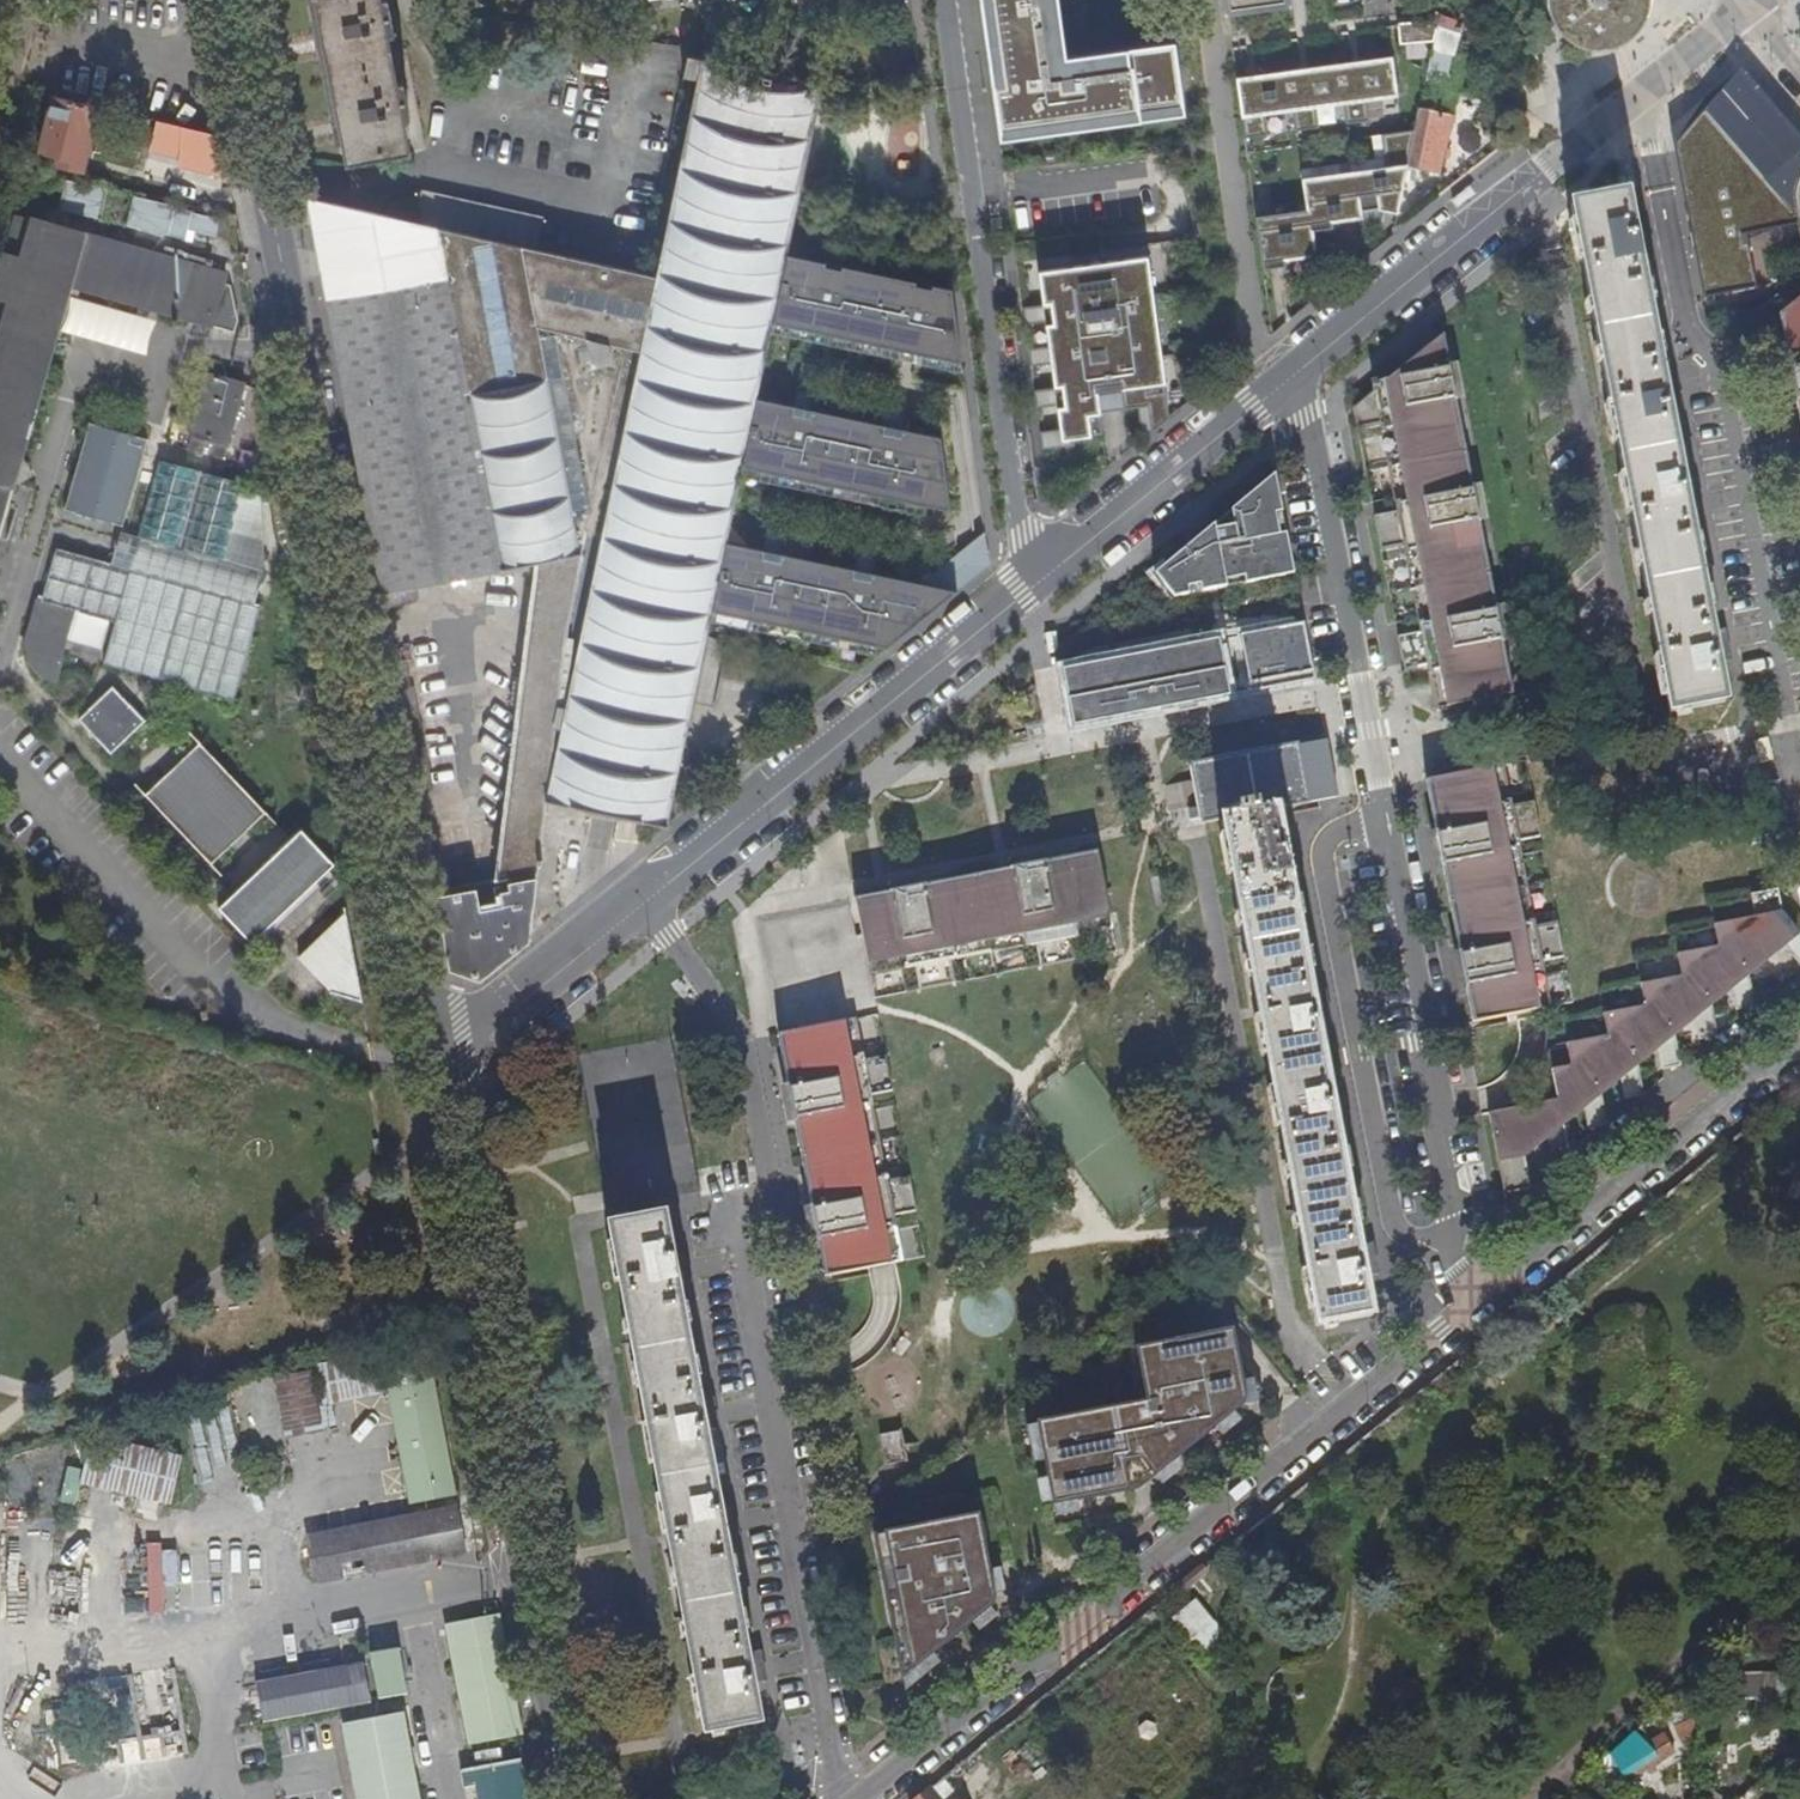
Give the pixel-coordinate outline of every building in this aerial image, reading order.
[(347,162),(411,149),(405,117),(412,116),(404,78),(398,78),(389,32),(395,31),(390,0),(317,0),(347,162)] [(991,81),(1001,80),(989,0),(979,0),(991,81)] [(1001,80),(991,81),(998,127),(1183,100),(1173,37),(1126,44),(1128,61),(1051,72),(1049,61),(1043,26),(1039,0),(989,0),(1001,80)] [(1126,44),(1065,53),(1056,0),(1039,0),(1043,26),(1049,61),(1051,72),(1128,61),(1126,44)] [(1551,7),(1560,19),(1584,28),(1609,25),(1630,9),(1633,0),(1545,0),(1551,7)] [(1439,26),(1418,18),(1417,20),(1399,20),(1400,40),(1437,37),(1439,26)] [(1447,40),(1458,45),(1462,34),(1439,26),(1437,37),(1427,85),(1443,90),(1447,78),(1441,76),(1450,49),(1445,49),(1447,40)] [(1236,74),(1245,134),(1268,130),(1265,110),(1293,106),(1296,127),(1319,123),(1316,103),(1344,99),(1347,120),(1370,116),(1367,96),(1398,92),(1392,52),(1236,74)] [(531,602),(496,883),(449,894),(444,868),(433,869),(451,964),(479,976),(527,937),(544,799),(666,825),(668,824),(713,608),(741,473),(743,464),(771,329),(773,320),(822,81),(702,59),(657,275),(540,249),(417,221),(308,196),(384,605),(418,599),(415,584),(553,558),(545,604),(531,602)] [(1693,124),(1668,130),(1703,299),(1754,289),(1745,246),(1741,247),(1739,236),(1796,224),(1793,207),(1793,195),(1795,185),(1798,177),(1799,174),(1799,144),(1736,73),(1693,124)] [(93,131),(100,105),(55,94),(41,151),(64,156),(62,164),(83,169),(88,149),(103,153),(107,134),(93,131)] [(1183,100),(998,127),(999,136),(1184,109),(1183,100)] [(1453,115),(1421,110),(1418,126),(1410,163),(1429,166),(1436,135),(1449,138),(1453,115)] [(151,146),(158,118),(148,116),(141,143),(151,146)] [(158,118),(151,146),(180,154),(178,161),(230,173),(222,133),(158,118)] [(1380,205),(1400,209),(1410,163),(1418,126),(1382,131),(1387,163),(1303,175),(1307,205),(1255,212),(1263,265),(1286,262),(1285,256),(1317,252),(1313,227),(1334,223),(1333,218),(1363,214),(1362,208),(1380,205)] [(115,190),(71,180),(64,208),(108,219),(115,190)] [(424,190),(417,221),(540,249),(546,218),(424,190)] [(1651,261),(1646,234),(1636,239),(1628,195),(1574,205),(1668,712),(1722,702),(1714,660),(1726,660),(1720,633),(1710,638),(1687,513),(1699,514),(1694,485),(1683,490),(1667,406),(1679,406),(1674,380),(1663,385),(1640,261),(1651,261)] [(201,210),(142,196),(135,226),(193,240),(196,231),(224,238),(228,220),(200,214),(201,210)] [(86,231),(19,212),(7,253),(5,254),(0,272),(0,296),(11,299),(0,336),(0,538),(71,283),(212,324),(226,272),(206,266),(208,258),(188,252),(186,260),(183,260),(86,231)] [(89,223),(86,231),(183,260),(186,250),(89,223)] [(952,285),(787,251),(773,320),(963,359),(952,285)] [(1041,428),(1043,445),(1073,441),(1072,433),(1103,429),(1101,408),(1139,403),(1142,436),(1169,414),(1149,251),(1040,266),(1044,299),(1024,302),(1026,320),(1047,317),(1050,341),(1029,344),(1032,362),(1052,359),(1055,383),(1035,386),(1038,404),(1058,401),(1061,425),(1041,428)] [(1799,311),(1799,299),(1779,315),(1790,369),(1799,368),(1796,348),(1793,349),(1786,314),(1799,311)] [(1786,314),(1793,349),(1796,348),(1799,368),(1790,369),(1794,392),(1799,391),(1799,311),(1786,314)] [(963,359),(773,320),(771,329),(964,368),(963,359)] [(1443,378),(1452,376),(1444,335),(1389,380),(1442,370),(1443,378)] [(1437,709),(1513,694),(1498,618),(1488,620),(1483,592),(1486,591),(1477,540),(1473,541),(1469,522),(1479,520),(1475,497),(1465,499),(1460,471),(1463,471),(1453,419),(1450,420),(1446,400),(1456,399),(1452,376),(1443,378),(1442,370),(1389,380),(1376,391),(1354,409),(1358,429),(1382,424),(1399,512),(1375,516),(1381,550),(1406,545),(1422,632),(1399,637),(1405,670),(1429,665),(1437,709)] [(224,456),(244,383),(208,373),(189,447),(224,456)] [(1376,391),(1389,380),(1374,383),(1376,391)] [(794,403),(757,395),(743,464),(925,501),(951,506),(942,432),(905,425),(908,409),(888,405),(885,421),(814,407),(817,390),(798,386),(794,403)] [(1465,499),(1475,497),(1456,399),(1446,400),(1450,420),(1453,419),(1463,471),(1460,471),(1465,499)] [(66,507),(126,524),(150,437),(90,420),(66,507)] [(199,469),(162,460),(141,534),(178,545),(199,469)] [(925,501),(743,464),(741,473),(923,510),(925,501)] [(223,558),(244,481),(207,471),(186,548),(223,558)] [(1156,574),(1175,597),(1228,587),(1226,580),(1247,576),(1248,583),(1295,573),(1276,474),(1156,574)] [(1488,620),(1498,618),(1479,520),(1469,522),(1473,541),(1477,540),(1486,591),(1483,592),(1488,620)] [(256,530),(235,524),(226,556),(247,561),(256,530)] [(985,527),(923,579),(957,586),(990,560),(985,527)] [(765,547),(727,539),(713,608),(888,643),(957,586),(923,579),(875,569),(878,552),(858,548),(855,565),(784,551),(787,534),(768,530),(765,547)] [(266,572),(140,538),(106,662),(126,668),(152,575),(157,577),(132,670),(164,678),(189,586),(194,587),(169,680),(186,684),(210,592),(215,593),(190,686),(210,691),(235,598),(238,599),(213,691),(233,697),(266,572)] [(113,618),(127,562),(61,545),(47,600),(45,600),(32,649),(35,650),(32,659),(49,676),(58,679),(63,660),(70,661),(72,652),(65,650),(77,608),(108,617),(113,618)] [(1226,580),(1228,587),(1248,583),(1247,576),(1226,580)] [(65,650),(72,652),(92,657),(97,659),(108,617),(77,608),(65,650)] [(888,643),(713,608),(711,617),(879,651),(888,643)] [(1241,635),(1250,684),(1314,672),(1305,623),(1241,635)] [(1072,718),(1074,726),(1315,680),(1314,672),(1250,684),(1241,635),(1220,639),(1229,688),(1072,718)] [(1220,639),(1063,669),(1072,718),(1229,688),(1220,639)] [(403,645),(392,647),(400,692),(412,690),(403,645)] [(147,723),(115,690),(84,719),(116,752),(147,723)] [(417,705),(403,708),(419,791),(433,787),(417,705)] [(263,803),(200,736),(143,788),(206,856),(263,803)] [(1772,761),(1767,740),(1754,743),(1760,764),(1772,761)] [(1201,825),(1221,821),(1316,1326),(1370,1315),(1362,1272),(1373,1273),(1368,1244),(1358,1249),(1334,1127),(1345,1127),(1340,1098),(1330,1104),(1314,1020),(1325,1021),(1320,991),(1310,997),(1287,876),(1297,876),(1292,846),(1282,852),(1274,810),(1337,799),(1326,743),(1298,748),(1297,744),(1190,765),(1201,825)] [(1510,809),(1502,765),(1433,779),(1439,814),(1443,813),(1447,832),(1437,834),(1441,857),(1451,855),(1456,882),(1453,883),(1463,934),(1466,933),(1470,953),(1460,955),(1464,977),(1474,975),(1480,1002),(1476,1003),(1480,1021),(1548,1008),(1540,962),(1564,957),(1558,924),(1534,929),(1517,842),(1541,838),(1534,804),(1510,809)] [(1433,779),(1426,780),(1437,834),(1447,832),(1443,813),(1439,814),(1433,779)] [(332,855),(299,819),(213,899),(247,935),(326,861),(332,855)] [(1044,861),(1046,871),(1065,867),(1065,864),(1100,857),(1098,850),(1044,861)] [(1451,855),(1441,857),(1460,955),(1470,953),(1466,933),(1463,934),(1453,883),(1456,882),(1451,855)] [(1023,875),(997,881),(997,877),(944,887),(945,891),(926,894),(924,884),(901,888),(903,898),(876,904),(876,900),(857,904),(871,973),(916,964),(921,988),(954,982),(949,958),(1036,942),(1041,966),(1074,959),(1070,935),(1113,927),(1100,857),(1065,864),(1065,867),(1046,871),(1044,861),(1021,865),(1023,875)] [(331,866),(326,861),(247,935),(252,940),(331,866)] [(1021,865),(924,884),(926,894),(945,891),(944,887),(997,877),(997,881),(1023,875),(1021,865)] [(856,897),(857,904),(876,900),(876,904),(903,898),(901,888),(856,897)] [(1777,890),(1751,895),(1755,917),(1714,925),(1718,947),(1677,955),(1681,977),(1641,985),(1645,1007),(1603,1014),(1608,1036),(1567,1044),(1571,1066),(1552,1069),(1558,1100),(1489,1113),(1505,1194),(1524,1190),(1516,1153),(1523,1152),(1520,1134),(1564,1125),(1560,1104),(1582,1100),(1588,1130),(1607,1126),(1597,1074),(1619,1070),(1625,1100),(1644,1096),(1634,1045),(1656,1040),(1662,1070),(1681,1066),(1671,1015),(1693,1010),(1699,1041),(1718,1037),(1708,985),(1730,981),(1736,1011),(1755,1007),(1748,973),(1783,944),(1799,965),(1799,934),(1782,912),(1777,890)] [(363,990),(346,902),(294,950),(326,985),(363,990)] [(1474,975),(1464,977),(1473,1023),(1480,1021),(1476,1003),(1480,1002),(1474,975)] [(815,1187),(819,1186),(822,1205),(812,1207),(817,1229),(827,1227),(832,1255),(828,1256),(832,1274),(882,1264),(902,1260),(893,1215),(917,1211),(910,1177),(886,1182),(869,1095),(893,1090),(887,1057),(863,1062),(854,1018),(785,1031),(792,1067),(795,1066),(799,1085),(789,1087),(793,1109),(803,1107),(809,1135),(805,1136),(815,1187)] [(778,1033),(789,1087),(799,1085),(795,1066),(792,1067),(785,1031),(778,1033)] [(812,1207),(822,1205),(819,1186),(815,1187),(805,1136),(809,1135),(803,1107),(793,1109),(812,1207)] [(1523,1152),(1516,1153),(1524,1190),(1531,1189),(1523,1152)] [(726,1503),(716,1507),(700,1426),(712,1426),(707,1398),(696,1402),(673,1280),(684,1280),(679,1253),(668,1256),(660,1214),(608,1224),(705,1734),(757,1723),(749,1679),(760,1679),(755,1651),(744,1656),(721,1532),(732,1532),(726,1503)] [(825,1275),(832,1274),(828,1256),(832,1255),(827,1227),(817,1229),(825,1275)] [(1146,1483),(1262,1389),(1240,1362),(1234,1329),(1217,1333),(1146,1348),(1157,1401),(1147,1403),(1036,1421),(1037,1425),(1045,1461),(1053,1505),(1055,1505),(1078,1501),(1131,1492),(1129,1484),(1145,1479),(1146,1483)] [(377,1351),(363,1354),(349,1399),(384,1392),(377,1351)] [(456,1496),(429,1352),(385,1361),(412,1504),(456,1496)] [(323,1404),(349,1399),(363,1354),(316,1363),(323,1404)] [(320,1432),(311,1372),(276,1379),(286,1437),(320,1432)] [(908,1430),(881,1435),(886,1462),(913,1457),(908,1430)] [(172,1502),(185,1452),(133,1438),(132,1440),(93,1432),(83,1481),(172,1502)] [(458,1513),(306,1538),(314,1577),(465,1549),(458,1513)] [(873,1535),(902,1680),(914,1670),(933,1655),(989,1609),(994,1605),(996,1601),(996,1596),(995,1594),(994,1584),(990,1566),(986,1547),(975,1549),(969,1516),(873,1535)] [(1197,1597),(1173,1617),(1194,1642),(1218,1622),(1197,1597)] [(454,1626),(463,1671),(501,1640),(496,1617),(454,1626)] [(463,1671),(475,1731),(515,1699),(501,1640),(463,1671)] [(378,1703),(408,1697),(399,1650),(369,1656),(378,1703)] [(373,1702),(367,1668),(261,1687),(267,1722),(373,1702)] [(107,1730),(135,1765),(177,1732),(149,1697),(107,1730)] [(477,1742),(518,1734),(522,1731),(515,1699),(475,1731),(477,1742)] [(347,1726),(363,1798),(421,1798),(404,1716),(347,1726)] [(1682,1751),(1693,1744),(1693,1719),(1671,1726),(1682,1751)] [(1646,1770),(1652,1766),(1672,1755),(1661,1734),(1637,1747),(1628,1735),(1607,1754),(1625,1782),(1646,1770)] [(1618,1779),(1604,1756),(1605,1783),(1618,1779)] [(463,1772),(468,1798),(529,1798),(523,1762),(463,1772)] [(1656,1773),(1652,1766),(1646,1770),(1649,1777),(1656,1773)] [(939,1780),(915,1798),(994,1798),(999,1795),(981,1773),(953,1796),(939,1780)]
